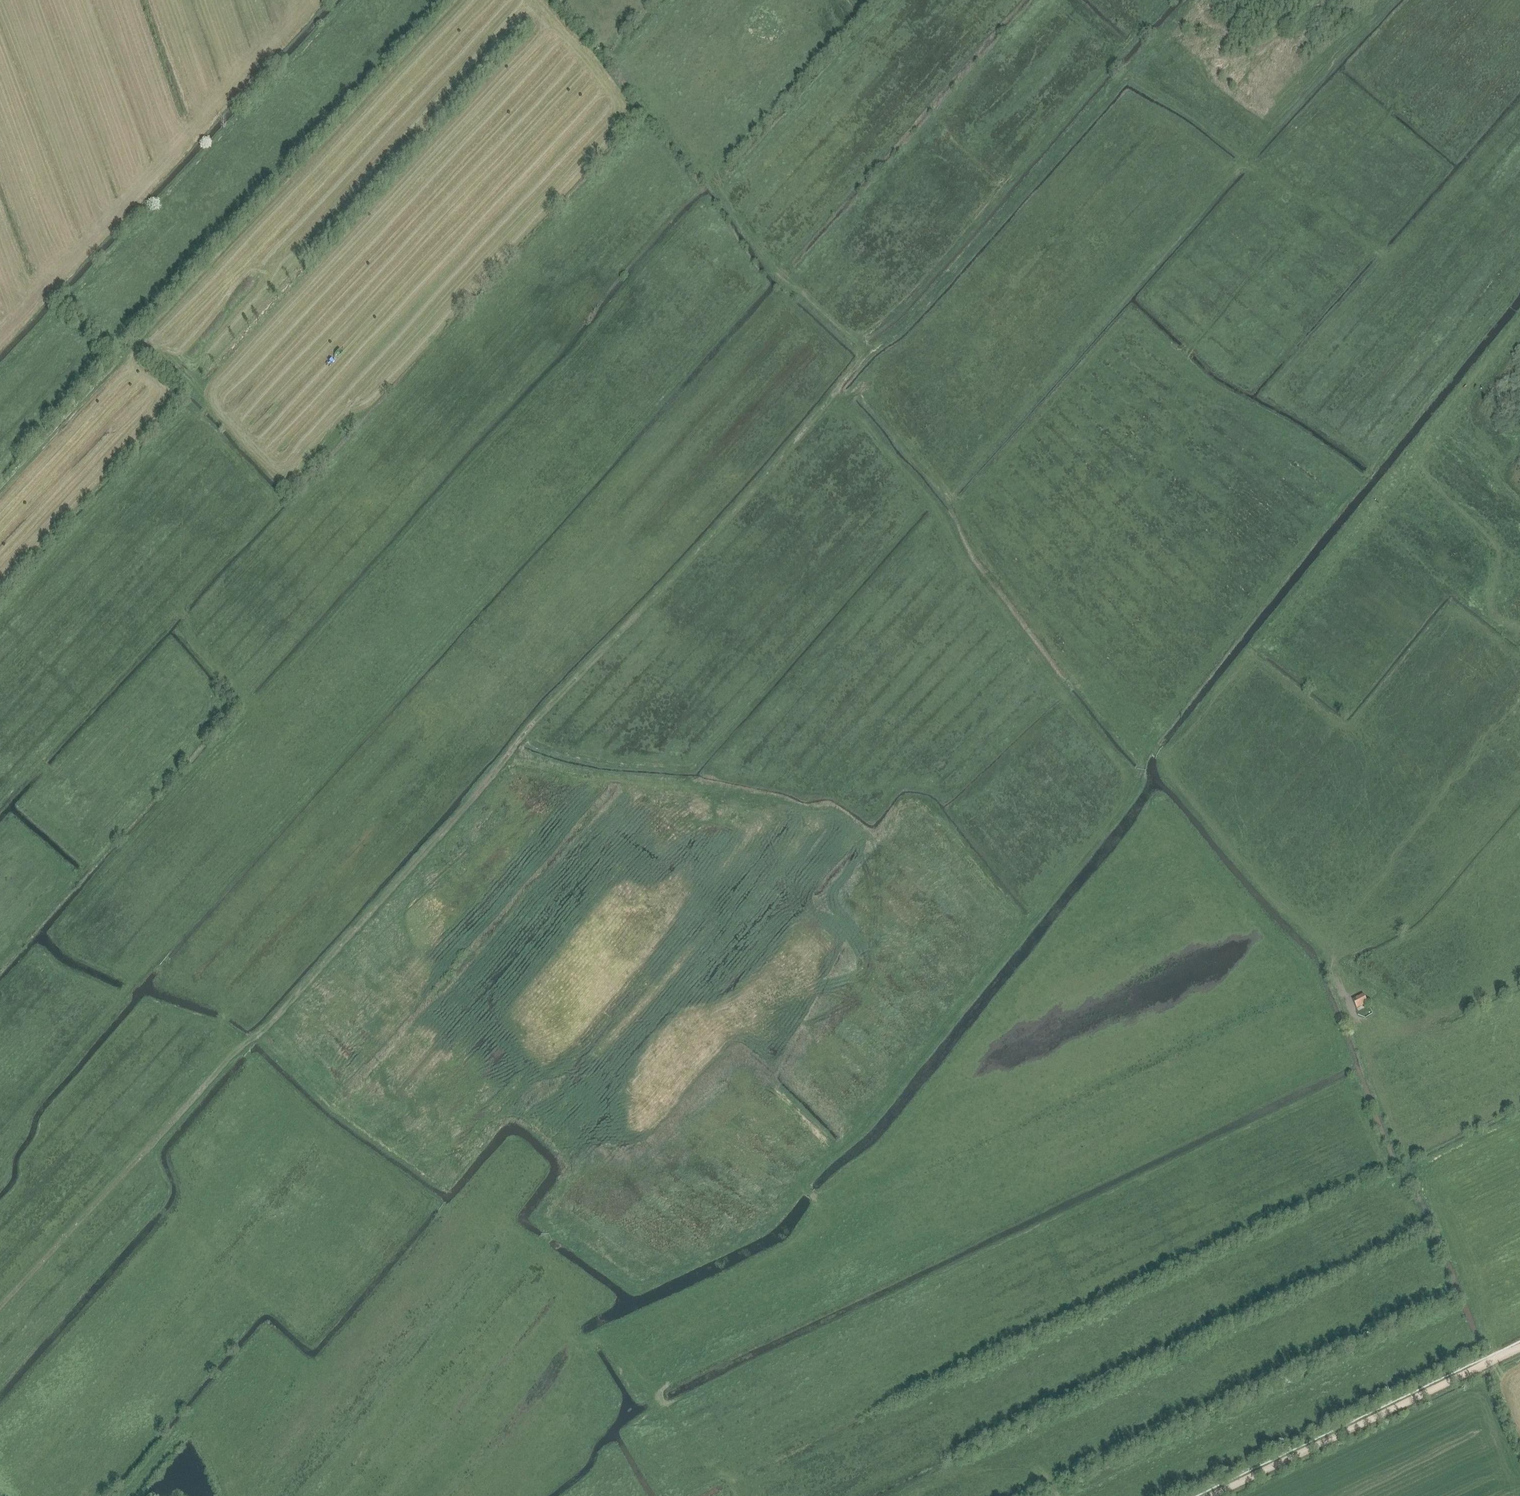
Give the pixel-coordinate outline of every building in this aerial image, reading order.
[(1356,1008),(1367,1003),(1363,994),(1353,999),(1356,1008)]
